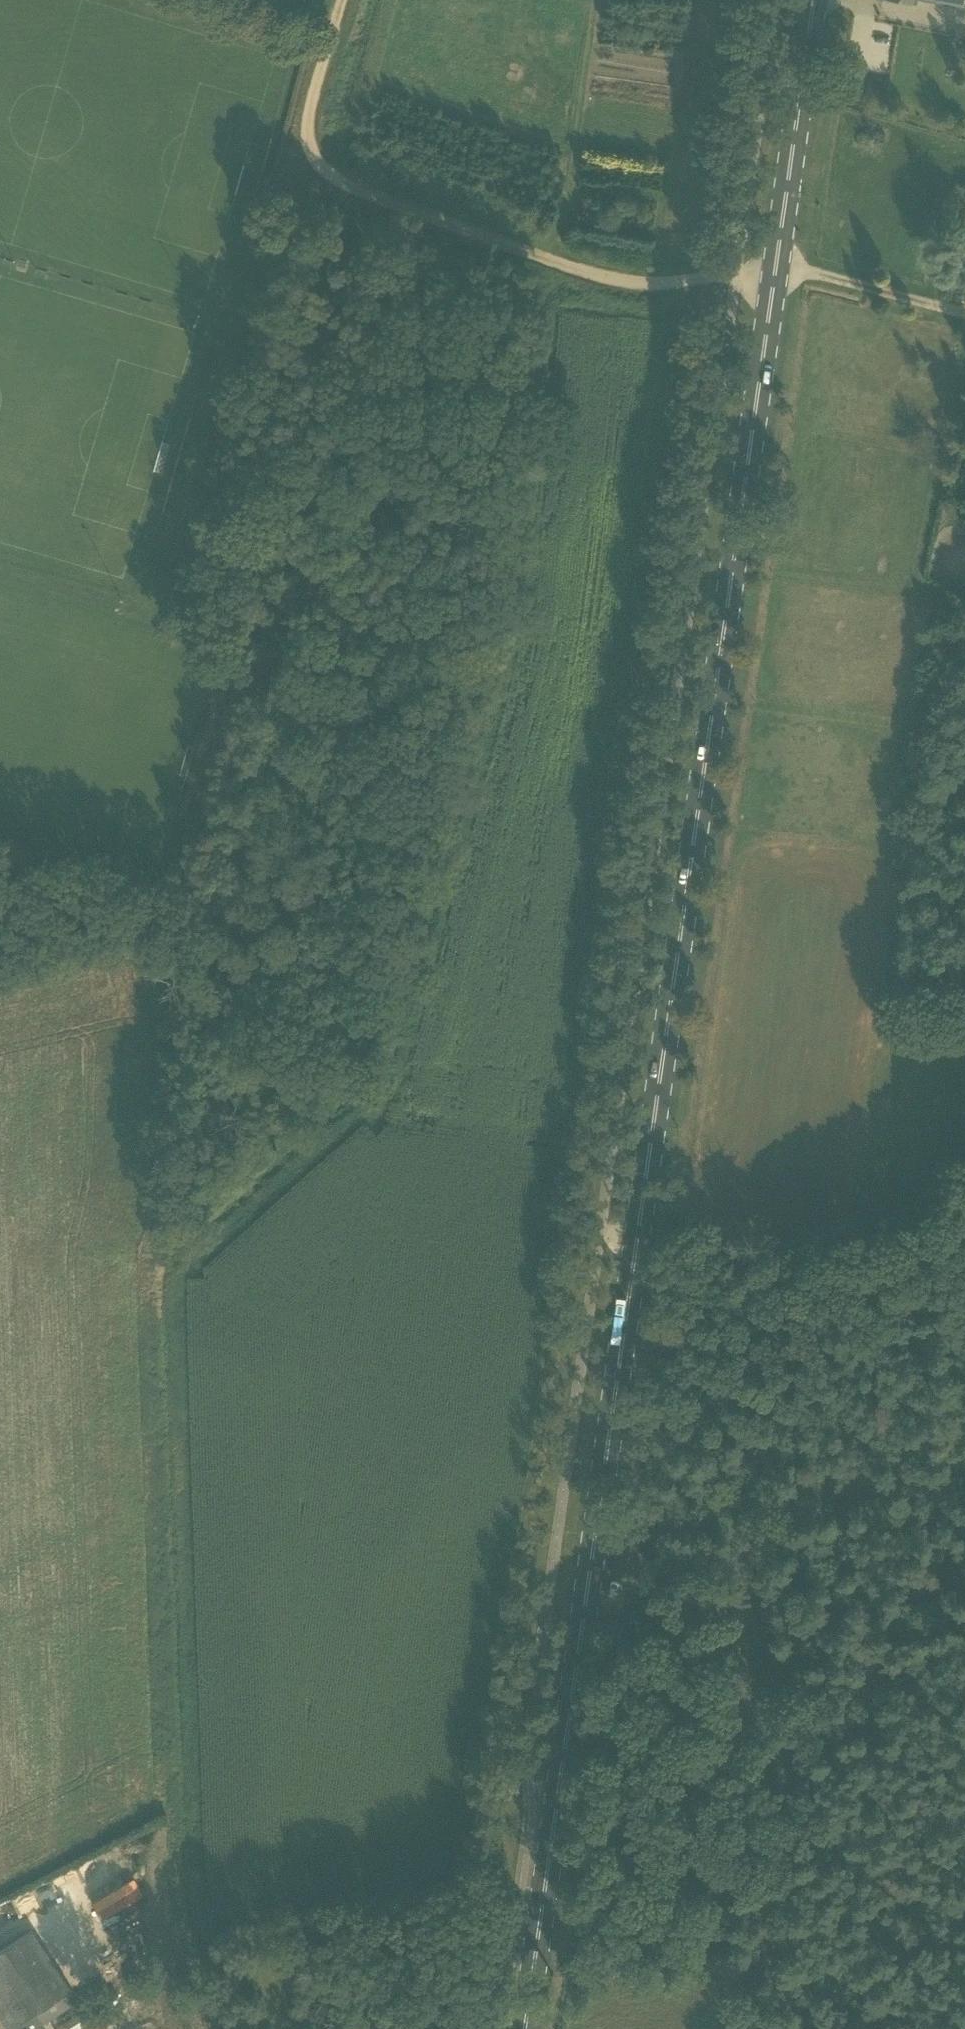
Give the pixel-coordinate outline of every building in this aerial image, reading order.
[(110,1931),(141,1913),(136,1904),(106,1922),(110,1931)] [(41,2024),(78,2000),(32,1930),(0,1951),(0,2015),(9,2028),(44,2028),(41,2024)] [(57,2028),(99,2028),(88,2010),(57,2028)]
